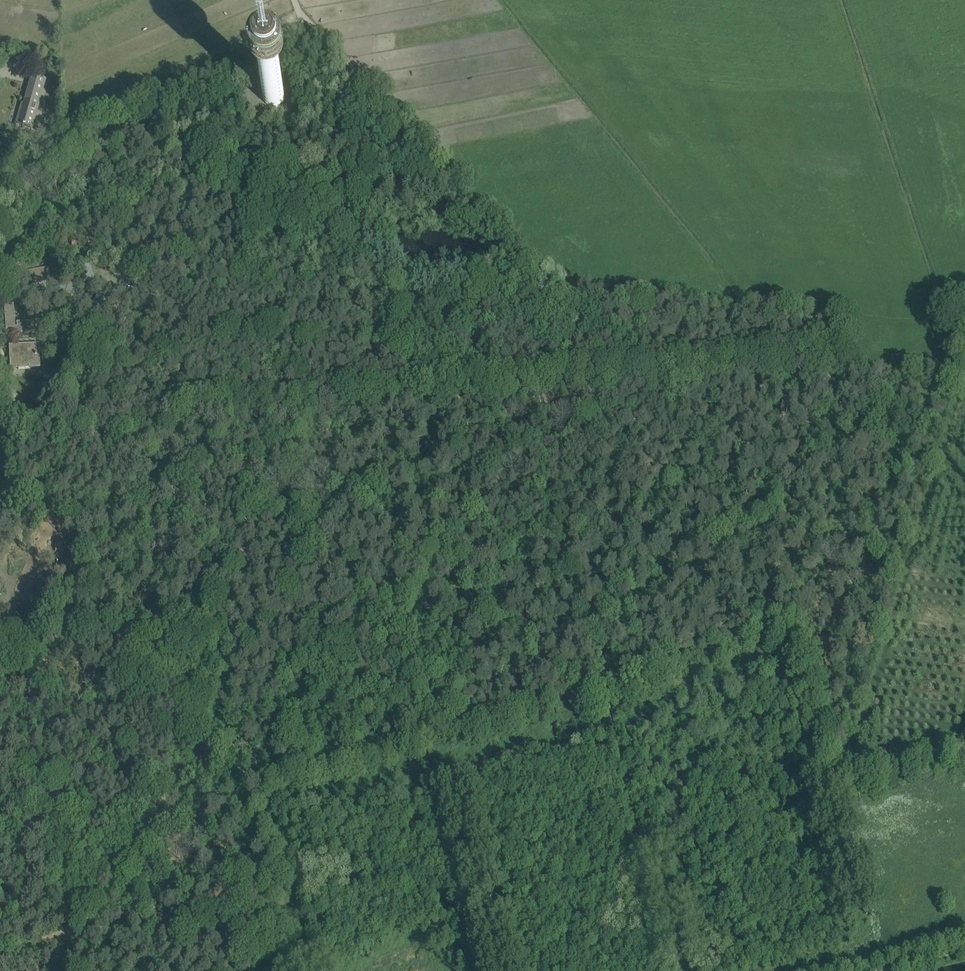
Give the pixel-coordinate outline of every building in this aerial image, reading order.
[(43,87),(45,80),(32,76),(24,104),(22,104),(16,125),(23,127),(22,128),(24,128),(25,127),(32,129),(34,119),(32,119),(34,111),(33,111),(40,86),(43,87)] [(263,94),(263,97),(263,100),(265,102),(267,104),(269,106),(272,107),(275,107),(278,106),(280,104),(282,102),(284,100),(284,97),(284,94),(281,89),(279,87),(276,86),(274,85),(271,86),(268,87),(266,89),(264,91),(263,94)] [(4,305),(6,334),(18,333),(39,331),(39,320),(26,321),(16,322),(17,326),(14,327),(13,304),(4,305)] [(40,362),(39,344),(11,345),(12,356),(9,356),(10,366),(18,365),(18,369),(31,368),(31,367),(41,367),(41,362),(40,362)]
